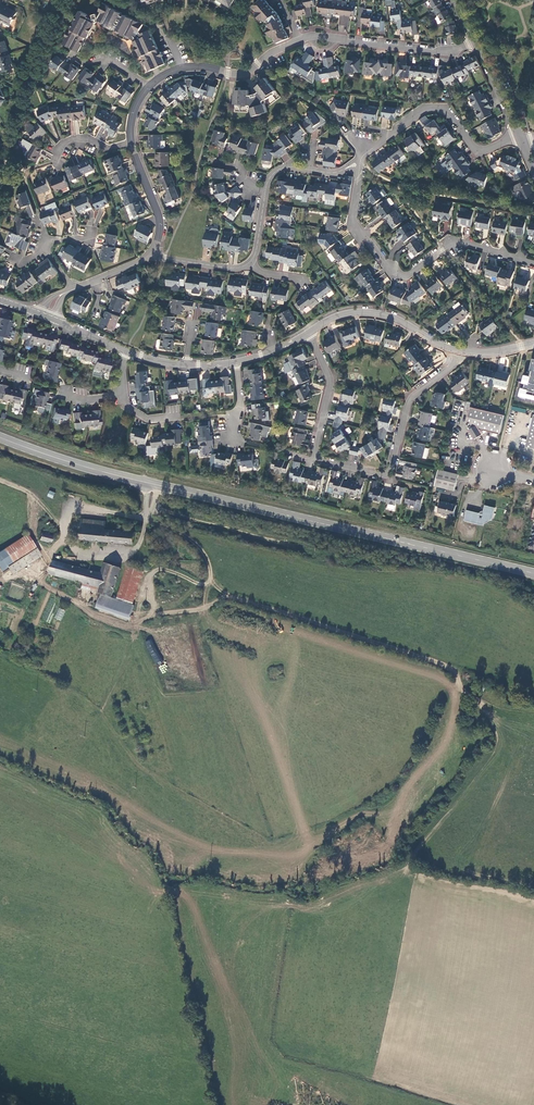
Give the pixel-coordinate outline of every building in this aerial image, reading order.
[(144,2),(148,1),(151,9),(166,3),(165,0),(143,0),(144,2)] [(235,0),(211,0),(216,1),(229,10),(235,0)] [(260,1),(253,6),(258,11),(257,12),(264,20),(265,20),(267,22),(268,21),(270,24),(269,24),(270,27),(269,28),(273,38),(274,37),(277,43),(289,38),(286,31),(289,29),(287,27),(287,25),(284,26),(279,15),(272,7),(274,5),(272,3),(271,1),(269,3),(266,0),(259,0),(260,1)] [(308,17),(312,16),(310,6),(315,5),(314,0),(304,0),(305,4),(307,14),(308,17)] [(319,2),(318,12),(327,13),(327,16),(331,17),(332,13),(333,3),(333,0),(328,0),(328,3),(319,2)] [(435,11),(437,11),(443,7),(442,4),(442,2),(440,0),(429,0),(435,11)] [(64,44),(79,52),(83,44),(85,45),(96,23),(100,22),(132,39),(135,42),(146,64),(147,64),(150,71),(165,63),(162,57),(163,55),(162,52),(161,52),(150,30),(143,34),(142,32),(143,31),(146,25),(103,2),(99,10),(100,11),(99,13),(97,14),(93,15),(91,16),(81,11),(70,32),(69,32),(67,36),(68,37),(64,44)] [(341,14),(339,24),(344,25),(346,5),(333,3),(332,13),(341,14)] [(305,4),(296,6),(296,9),(292,10),(294,20),(299,19),(298,16),(307,14),(305,4)] [(5,21),(3,24),(10,27),(17,13),(1,5),(0,6),(0,18),(5,21)] [(346,5),(344,25),(349,25),(350,15),(355,16),(356,6),(346,5)] [(364,7),(360,6),(358,26),(362,26),(362,22),(372,23),(373,16),(373,14),(364,12),(364,7)] [(438,15),(443,22),(451,17),(444,6),(443,7),(437,11),(438,13),(438,15)] [(400,8),(391,9),(392,19),(397,18),(398,28),(403,28),(402,22),(400,8)] [(382,17),(373,16),(372,23),(371,26),(381,27),(380,31),(385,31),(386,21),(382,21),(382,17)] [(454,20),(445,22),(446,26),(448,35),(458,33),(455,24),(454,20)] [(412,21),(402,22),(403,28),(404,32),(413,31),(414,34),(418,34),(417,24),(413,25),(412,21)] [(9,55),(4,39),(0,40),(0,58),(9,55)] [(297,57),(291,66),(300,71),(310,54),(306,52),(301,60),(297,57)] [(310,54),(300,71),(308,76),(313,68),(309,65),(314,57),(310,54)] [(3,73),(14,69),(9,55),(0,58),(0,65),(3,73)] [(61,59),(57,56),(54,61),(52,61),(51,63),(51,67),(53,68),(55,68),(59,70),(62,72),(68,64),(65,61),(66,60),(62,57),(61,59)] [(468,60),(464,62),(465,64),(468,70),(471,69),(472,69),(480,65),(476,56),(468,60)] [(332,57),(328,58),(331,77),(341,76),(339,66),(334,67),(332,57)] [(351,60),(347,60),(345,72),(355,73),(355,71),(359,71),(360,59),(356,58),(352,57),(351,60)] [(331,77),(328,58),(323,59),(325,68),(320,69),(320,71),(317,71),(316,78),(322,80),(322,79),(331,77)] [(379,61),(371,60),(370,63),(366,62),(364,74),(374,75),(374,73),(378,74),(378,73),(379,61)] [(384,60),(380,60),(379,61),(378,73),(382,73),(382,75),(391,76),(393,64),(388,64),(388,60),(384,60)] [(403,63),(399,62),(397,75),(401,76),(401,77),(410,78),(411,75),(412,67),(407,66),(407,63),(403,62),(403,63)] [(68,64),(62,72),(73,80),(81,69),(73,64),(71,66),(68,64)] [(461,65),(453,69),(457,78),(469,73),(468,70),(465,64),(462,66),(461,65)] [(444,65),(439,65),(438,69),(438,76),(442,76),(446,84),(457,79),(457,78),(453,69),(452,68),(444,72),(443,70),(444,65)] [(416,67),(412,66),(412,67),(411,75),(424,77),(425,67),(416,66),(416,67)] [(425,67),(424,77),(437,78),(438,76),(438,69),(435,69),(435,68),(425,67)] [(85,70),(79,78),(91,86),(98,75),(90,70),(89,72),(85,70)] [(91,86),(90,86),(98,92),(105,81),(101,78),(104,75),(100,73),(98,75),(91,86)] [(241,87),(236,87),(235,111),(248,112),(248,109),(252,108),(254,116),(268,112),(265,104),(269,103),(270,105),(281,97),(266,77),(262,81),(263,83),(257,87),(259,91),(258,93),(251,95),(249,95),(249,90),(241,90),(241,87)] [(214,80),(210,79),(208,84),(205,94),(214,97),(218,85),(213,83),(214,80)] [(114,80),(108,89),(116,94),(120,96),(125,88),(122,86),(123,84),(119,82),(118,83),(114,80)] [(195,80),(192,90),(201,93),(201,94),(204,95),(205,94),(208,84),(204,83),(205,81),(201,80),(200,82),(195,80)] [(120,96),(119,97),(127,102),(134,92),(130,89),(132,86),(129,83),(125,88),(120,96)] [(172,89),(169,91),(175,99),(178,96),(179,97),(186,91),(179,83),(175,86),(174,84),(171,87),(172,89)] [(165,87),(162,90),(164,92),(160,96),(168,106),(176,100),(175,99),(169,91),(165,87)] [(480,90),(469,96),(471,100),(472,100),(474,103),(473,104),(475,108),(490,101),(486,94),(483,96),(480,90)] [(349,101),(344,100),(343,103),(335,102),(332,104),(331,107),(334,111),(340,112),(340,115),(347,116),(349,101)] [(490,101),(475,108),(478,112),(480,116),(479,116),(481,120),(492,115),(489,109),(493,107),(490,101)] [(148,106),(146,110),(151,113),(160,117),(161,118),(165,109),(153,103),(151,108),(148,106)] [(49,106),(38,111),(43,122),(54,117),(53,115),(50,108),(49,106)] [(85,106),(72,107),(73,118),(74,120),(79,119),(78,118),(86,117),(85,106)] [(366,108),(354,106),(353,116),(365,118),(366,108)] [(384,106),(383,116),(390,118),(390,119),(396,119),(397,114),(399,114),(401,113),(402,108),(401,107),(398,106),(397,108),(384,106)] [(50,108),(53,115),(59,115),(60,120),(73,118),(72,107),(59,109),(58,107),(50,108)] [(379,109),(366,107),(366,108),(365,118),(364,119),(369,119),(377,120),(379,109)] [(100,112),(95,121),(102,125),(102,126),(106,128),(111,118),(100,112)] [(147,120),(145,125),(150,127),(151,129),(153,130),(157,129),(158,127),(157,125),(159,121),(158,121),(160,117),(151,113),(149,116),(148,115),(146,119),(147,120)] [(305,125),(311,133),(319,127),(317,125),(320,122),(314,113),(306,119),(309,122),(305,125)] [(436,131),(442,126),(439,123),(437,125),(434,120),(433,121),(431,119),(430,119),(429,119),(426,115),(424,116),(420,119),(428,131),(430,131),(432,133),(436,131)] [(122,124),(111,118),(106,128),(106,129),(111,131),(109,134),(115,137),(122,124)] [(495,118),(481,125),(483,130),(485,129),(490,139),(496,136),(496,135),(501,132),(496,123),(497,122),(495,118)] [(70,121),(70,135),(78,135),(78,121),(70,121)] [(27,131),(29,133),(30,133),(37,140),(43,135),(44,136),(47,132),(38,123),(35,126),(33,125),(30,125),(27,127),(27,131)] [(294,133),(291,135),(297,144),(301,141),(304,138),(303,135),(306,133),(299,123),(292,129),(294,133)] [(442,126),(436,131),(440,137),(440,139),(445,146),(456,138),(451,132),(450,132),(447,128),(444,130),(442,126)] [(225,133),(216,130),(213,141),(218,143),(217,145),(225,148),(228,138),(224,137),(225,133)] [(408,137),(405,140),(412,150),(416,150),(417,149),(418,150),(422,147),(421,146),(424,144),(416,132),(409,138),(408,137)] [(163,135),(150,135),(150,140),(147,140),(147,147),(150,147),(150,148),(165,148),(166,147),(166,141),(163,141),(163,135)] [(242,138),(233,135),(230,147),(234,148),(233,151),(242,153),(245,144),(241,142),(242,138)] [(281,145),(278,147),(283,155),(290,150),(288,147),(293,144),(286,135),(278,141),(281,145)] [(324,147),(323,151),(333,153),(334,148),(336,149),(337,140),(328,138),(328,143),(320,142),(320,147),(324,147)] [(28,151),(32,144),(22,139),(18,146),(28,151)] [(245,144),(242,153),(250,156),(250,153),(255,155),(259,144),(250,141),(248,145),(245,144)] [(34,144),(27,156),(38,162),(40,157),(39,156),(43,149),(34,144)] [(398,145),(387,153),(394,163),(395,164),(399,161),(400,163),(408,158),(398,145)] [(274,149),(265,148),(262,162),(264,164),(270,165),(272,164),(274,153),(277,153),(280,157),(283,155),(278,147),(274,149)] [(450,164),(453,168),(466,158),(462,152),(458,154),(455,150),(445,157),(448,161),(449,160),(451,163),(450,164)] [(325,156),(324,165),(335,167),(337,157),(333,157),(333,153),(323,151),(323,156),(325,156)] [(169,152),(157,152),(157,166),(169,166),(169,152)] [(394,163),(387,153),(373,163),(379,172),(389,165),(389,166),(394,163)] [(119,155),(106,161),(111,173),(113,173),(123,168),(121,162),(119,155)] [(502,169),(507,171),(512,157),(508,155),(508,157),(504,156),(504,158),(501,157),(500,159),(498,160),(497,158),(489,161),(493,169),(499,166),(502,167),(502,169)] [(512,157),(507,171),(511,172),(512,171),(515,172),(516,174),(514,175),(515,180),(526,175),(523,168),(522,168),(521,168),(520,166),(520,165),(518,164),(519,161),(516,160),(516,159),(512,157)] [(466,158),(453,168),(456,171),(459,174),(458,175),(461,178),(471,171),(467,166),(471,164),(466,158)] [(83,162),(79,163),(80,165),(84,174),(95,170),(91,160),(84,163),(83,162)] [(71,166),(66,168),(71,181),(84,176),(84,174),(80,165),(72,168),(71,166)] [(123,168),(113,173),(118,185),(130,180),(127,173),(129,172),(126,167),(123,168)] [(234,170),(213,167),(212,177),(223,179),(224,174),(234,175),(234,170)] [(168,170),(159,170),(162,177),(158,179),(161,185),(163,184),(165,190),(167,189),(176,186),(171,173),(170,174),(168,170)] [(477,172),(467,179),(469,182),(480,184),(480,186),(485,187),(488,175),(477,172)] [(56,177),(52,179),(57,191),(69,186),(65,175),(57,179),(56,177)] [(353,177),(345,175),(344,180),(347,180),(347,184),(342,183),(341,194),(350,196),(353,177)] [(42,181),(35,184),(39,194),(51,189),(47,177),(42,179),(42,181)] [(279,180),(278,192),(287,193),(291,194),(293,179),(285,178),(284,181),(279,180)] [(302,181),(293,179),(291,194),(295,194),(295,195),(305,196),(306,185),(302,184),(302,181)] [(513,186),(516,191),(519,190),(520,191),(521,191),(522,193),(521,195),(523,200),(527,198),(530,204),(533,203),(533,190),(531,184),(530,185),(528,180),(513,186)] [(224,183),(213,185),(215,194),(227,192),(224,183)] [(316,186),(310,185),(309,197),(318,198),(319,194),(323,194),(324,184),(316,183),(316,186)] [(333,185),(324,184),(323,194),(327,195),(325,204),(335,205),(337,189),(332,188),(333,185)] [(168,198),(165,199),(168,206),(177,203),(176,200),(180,198),(176,186),(167,189),(169,193),(166,194),(168,198)] [(237,186),(229,192),(235,199),(242,193),(237,186)] [(125,202),(126,206),(130,205),(139,201),(137,197),(139,197),(138,193),(137,193),(135,193),(133,188),(122,192),(126,201),(125,202)] [(373,189),(367,194),(371,200),(374,204),(383,197),(376,188),(373,190),(373,189)] [(21,192),(20,192),(19,196),(17,197),(17,198),(16,198),(16,200),(16,202),(17,204),(19,204),(20,204),(21,208),(28,206),(30,211),(29,212),(30,217),(36,215),(26,190),(21,192)] [(106,195),(94,200),(98,210),(103,208),(103,207),(110,205),(106,195)] [(88,197),(76,202),(80,212),(87,209),(87,211),(93,209),(88,197)] [(389,198),(377,207),(383,213),(381,214),(384,218),(387,216),(395,211),(391,206),(395,203),(391,198),(389,198)] [(139,201),(130,205),(135,217),(145,213),(140,200),(139,201)] [(257,200),(252,200),(251,209),(246,209),(244,220),(254,222),(257,200)] [(242,207),(234,202),(228,212),(230,213),(228,217),(234,220),(242,207)] [(452,207),(435,204),(433,216),(443,217),(442,219),(450,221),(452,207)] [(73,205),(60,210),(64,221),(77,215),(73,205)] [(278,214),(276,222),(291,224),(291,220),(292,220),(294,207),(280,205),(280,209),(281,210),(281,214),(278,214)] [(55,209),(41,214),(45,225),(51,222),(54,221),(55,223),(59,221),(55,209)] [(391,224),(394,228),(402,222),(399,217),(399,214),(396,209),(395,211),(387,216),(391,222),(391,224)] [(466,212),(461,211),(458,223),(467,224),(466,225),(472,226),(475,209),(474,209),(474,212),(466,210),(466,212)] [(17,228),(15,233),(27,237),(29,238),(30,232),(29,232),(31,226),(26,224),(27,220),(17,216),(16,220),(18,221),(16,228),(17,228)] [(340,218),(329,216),(327,230),(338,231),(339,227),(338,227),(340,218)] [(491,218),(478,216),(477,221),(478,222),(477,227),(489,229),(491,218)] [(526,222),(514,220),(513,225),(512,225),(511,231),(519,232),(519,233),(524,234),(526,222)] [(291,224),(276,222),(275,231),(278,231),(277,236),(293,238),(294,237),(295,229),(290,228),(291,224)] [(409,222),(398,230),(401,235),(398,237),(400,240),(402,238),(405,242),(417,233),(414,229),(409,222)] [(508,224),(495,222),(493,231),(501,233),(501,234),(506,234),(508,224)] [(139,226),(134,235),(138,237),(138,238),(147,243),(151,235),(149,234),(151,231),(147,229),(147,230),(139,226)] [(206,232),(204,247),(208,248),(208,245),(218,246),(220,231),(218,229),(213,228),(211,230),(210,233),(206,232)] [(327,230),(322,229),(320,241),(324,242),(325,244),(325,245),(328,249),(338,242),(335,238),(334,238),(334,236),(337,236),(338,231),(327,230)] [(15,233),(10,231),(7,243),(27,250),(30,243),(26,241),(27,237),(15,233)] [(118,236),(108,234),(105,245),(116,247),(118,236)] [(233,236),(224,235),(222,247),(231,248),(231,251),(235,252),(236,241),(232,241),(233,236)] [(240,242),(236,241),(235,252),(239,252),(239,249),(249,251),(251,239),(241,237),(240,242)] [(419,237),(408,245),(416,256),(425,249),(419,242),(421,241),(419,237)] [(68,249),(63,247),(59,255),(63,257),(62,259),(64,260),(65,258),(74,263),(80,252),(82,249),(78,247),(77,249),(70,245),(68,249)] [(105,245),(104,245),(102,259),(115,262),(117,248),(116,247),(105,245)] [(336,259),(339,263),(340,262),(350,254),(347,250),(346,251),(341,245),(331,252),(334,255),(335,255),(337,258),(336,259)] [(286,249),(269,246),(267,257),(276,258),(275,260),(280,260),(280,262),(284,263),(286,249)] [(291,248),(287,247),(286,249),(284,263),(289,263),(288,265),(298,266),(298,264),(302,261),(303,256),(299,255),(300,254),(291,252),(291,248)] [(350,254),(340,262),(342,263),(342,264),(344,268),(344,269),(346,272),(348,273),(362,262),(359,258),(358,259),(357,258),(359,256),(355,251),(350,254)] [(74,263),(74,264),(86,271),(92,259),(80,252),(74,263)] [(475,257),(468,255),(465,266),(477,269),(480,257),(476,256),(475,257)] [(40,267),(37,270),(46,282),(46,281),(47,278),(52,274),(55,275),(59,272),(48,258),(42,263),(43,265),(41,266),(40,265),(39,265),(40,267)] [(489,264),(485,275),(491,277),(491,276),(499,278),(501,269),(502,268),(489,264)] [(368,268),(355,278),(364,289),(366,287),(375,280),(370,273),(371,272),(368,268)] [(445,272),(441,275),(448,285),(458,277),(451,268),(445,273),(445,272)] [(499,278),(497,283),(506,286),(507,284),(511,286),(515,271),(510,270),(509,272),(506,271),(506,270),(501,269),(499,278)] [(21,277),(18,279),(20,282),(18,284),(20,287),(20,290),(23,290),(25,293),(35,287),(35,286),(39,282),(31,271),(26,275),(25,273),(23,275),(24,276),(22,277),(21,277)] [(0,272),(0,283),(8,286),(12,274),(7,273),(7,274),(2,272),(2,273),(0,272)] [(124,278),(117,281),(120,289),(124,287),(126,291),(128,290),(129,293),(132,294),(136,292),(134,288),(140,285),(139,282),(141,282),(137,273),(124,279),(124,278)] [(177,274),(169,273),(167,285),(174,286),(173,290),(180,291),(181,283),(185,284),(186,274),(178,273),(177,274)] [(197,277),(188,276),(186,288),(194,289),(193,293),(200,294),(201,287),(205,287),(206,277),(198,276),(197,277)] [(432,280),(426,285),(433,294),(444,286),(437,276),(432,280)] [(522,278),(518,276),(514,288),(527,291),(530,281),(522,279),(522,278)] [(206,277),(205,287),(209,288),(208,295),(215,296),(215,292),(222,293),(224,281),(216,280),(215,278),(206,277)] [(239,280),(231,278),(229,291),(236,292),(235,295),(242,296),(243,289),(247,290),(249,280),(240,278),(239,280)] [(375,280),(366,287),(369,291),(370,290),(375,297),(384,290),(379,284),(380,283),(377,278),(375,280)] [(311,291),(319,302),(323,299),(322,298),(333,290),(326,281),(321,284),(322,285),(316,289),(315,288),(311,291)] [(418,281),(414,285),(414,286),(412,287),(412,289),(412,291),(409,293),(409,296),(410,302),(412,302),(420,296),(422,296),(426,292),(418,281)] [(258,284),(252,283),(251,295),(263,297),(263,300),(267,301),(269,287),(258,285),(258,284)] [(279,287),(274,286),(272,300),(277,301),(277,299),(287,300),(289,290),(279,288),(279,287)] [(394,287),(389,298),(401,303),(402,302),(411,306),(410,302),(409,296),(405,295),(405,293),(398,290),(398,289),(394,287)] [(306,297),(296,304),(299,309),(302,307),(304,310),(310,306),(312,308),(319,302),(311,291),(305,296),(306,297)] [(114,300),(111,308),(121,312),(124,304),(125,304),(127,300),(114,295),(113,299),(114,300)] [(75,301),(72,309),(74,309),(74,308),(81,311),(80,312),(82,313),(83,311),(87,312),(91,302),(87,300),(88,299),(81,296),(79,299),(78,298),(76,301),(75,301)] [(195,302),(171,299),(171,305),(173,305),(172,312),(183,314),(184,310),(186,309),(194,310),(195,302)] [(459,301),(453,306),(455,310),(449,314),(456,325),(460,322),(460,321),(469,314),(459,301)] [(227,307),(204,303),(203,311),(212,312),(213,313),(212,318),(223,320),(223,314),(226,315),(227,307)] [(289,309),(280,315),(287,328),(296,322),(289,309)] [(524,320),(531,322),(531,324),(533,325),(533,310),(532,310),(527,312),(524,320)] [(264,312),(253,311),(251,324),(259,325),(261,324),(262,317),(263,317),(264,312)] [(105,320),(103,319),(100,326),(108,329),(109,328),(115,330),(120,317),(107,312),(106,316),(107,319),(105,320)] [(0,314),(0,327),(10,330),(12,321),(7,320),(8,315),(0,314)] [(446,318),(436,325),(443,334),(449,329),(450,330),(457,325),(456,325),(449,314),(445,317),(446,318)] [(176,317),(166,316),(164,329),(174,331),(176,317)] [(485,322),(479,327),(483,332),(483,331),(487,336),(491,333),(493,333),(495,332),(495,330),(499,328),(492,319),(486,323),(485,322)] [(219,324),(207,322),(207,326),(208,327),(207,336),(217,337),(219,324)] [(369,326),(367,326),(366,331),(367,332),(366,337),(371,339),(370,340),(376,341),(377,340),(382,341),(384,330),(374,327),(374,326),(370,325),(369,326)] [(344,332),(341,332),(346,347),(352,345),(352,343),(355,342),(354,339),(360,337),(356,326),(350,328),(350,329),(343,331),(344,332)] [(0,327),(0,341),(2,341),(3,337),(8,339),(10,330),(0,327)] [(34,330),(23,327),(21,338),(25,339),(26,340),(25,346),(31,347),(32,345),(39,346),(39,344),(42,334),(34,332),(34,330)] [(243,338),(242,345),(248,346),(248,344),(257,346),(257,339),(254,339),(255,336),(256,336),(256,332),(243,330),(242,338),(243,338)] [(393,335),(388,333),(386,342),(394,344),(395,346),(399,347),(400,346),(403,335),(400,335),(401,333),(397,332),(396,334),(394,333),(393,335)] [(161,348),(173,350),(173,344),(172,344),(174,335),(163,333),(162,340),(160,339),(158,340),(157,346),(159,347),(161,348)] [(49,335),(42,334),(39,344),(45,345),(45,349),(53,351),(57,335),(50,334),(49,335)] [(332,338),(324,342),(329,353),(331,353),(334,352),(335,350),(338,348),(339,351),(342,349),(335,335),(331,337),(332,338)] [(69,341),(60,339),(58,349),(66,351),(66,353),(76,356),(76,355),(79,346),(68,343),(69,341)] [(215,341),(203,339),(202,344),(204,344),(203,353),(213,355),(215,341)] [(416,345),(405,353),(411,362),(413,361),(415,365),(423,359),(417,351),(419,349),(416,345)] [(83,347),(79,346),(76,355),(80,356),(79,359),(89,361),(89,362),(90,364),(94,365),(96,357),(97,352),(83,349),(83,347)] [(298,352),(289,356),(291,361),(286,364),(287,367),(284,368),(286,373),(293,370),(296,369),(304,365),(306,364),(304,360),(307,358),(302,348),(297,350),(298,352)] [(415,365),(413,366),(420,375),(422,375),(423,374),(424,374),(433,367),(428,361),(429,360),(426,356),(423,359),(415,365)] [(94,365),(93,370),(99,371),(100,369),(103,370),(104,369),(108,370),(111,359),(107,358),(106,360),(96,357),(94,365)] [(531,359),(529,371),(530,371),(529,376),(526,376),(522,396),(533,399),(533,360),(531,359)] [(61,364),(45,360),(44,365),(48,366),(45,375),(48,376),(47,380),(56,382),(58,378),(56,377),(58,368),(59,368),(60,367),(61,364)] [(296,369),(293,370),(295,375),(296,375),(301,384),(310,379),(304,365),(296,369)] [(490,383),(494,384),(497,373),(493,372),(493,371),(485,369),(485,368),(480,367),(477,379),(480,379),(481,380),(484,381),(485,380),(490,382),(490,383)] [(258,369),(249,370),(250,377),(251,377),(252,385),(263,384),(262,373),(259,373),(258,369)] [(147,372),(137,373),(138,381),(136,381),(137,388),(146,387),(146,383),(148,383),(147,372)] [(493,387),(507,391),(510,375),(506,374),(505,375),(503,374),(497,372),(497,373),(494,384),(493,387)] [(458,379),(454,383),(457,387),(456,388),(459,392),(465,387),(465,386),(468,383),(469,380),(464,373),(458,378),(458,379)] [(220,380),(216,381),(217,392),(226,391),(225,386),(230,385),(229,377),(220,378),(220,380)] [(187,381),(179,382),(180,393),(191,391),(191,389),(195,388),(194,379),(187,379),(187,381)] [(211,379),(202,379),(204,397),(209,396),(208,393),(217,392),(216,381),(211,381),(211,379)] [(174,380),(165,381),(167,395),(180,394),(180,393),(179,382),(174,383),(174,380)] [(263,384),(252,385),(253,392),(251,392),(252,400),(265,398),(265,394),(264,394),(263,384)] [(0,385),(0,400),(10,402),(12,390),(8,389),(9,387),(0,385)] [(307,386),(297,391),(303,403),(312,398),(309,391),(310,391),(307,386)] [(146,387),(137,388),(137,395),(139,395),(140,403),(150,402),(149,391),(147,391),(146,387)] [(17,391),(12,390),(10,402),(18,404),(20,398),(24,399),(26,391),(17,389),(17,391)] [(356,391),(346,389),(345,394),(342,393),(340,401),(353,404),(354,400),(357,399),(357,394),(356,394),(356,391)] [(33,398),(31,405),(44,408),(45,400),(47,401),(49,393),(38,391),(37,395),(35,395),(34,399),(33,398)] [(433,398),(431,405),(445,408),(446,402),(444,402),(444,400),(445,395),(437,393),(435,394),(435,398),(433,398)] [(397,401),(386,398),(386,401),(384,401),(383,405),(384,408),(383,412),(384,412),(383,416),(392,418),(393,418),(394,414),(396,415),(398,407),(395,407),(397,401)] [(262,403),(253,404),(253,412),(255,412),(256,419),(267,418),(265,408),(263,408),(262,403)] [(350,408),(340,405),(339,411),(336,410),(334,418),(347,421),(348,417),(350,416),(352,411),(350,411),(350,408)] [(505,415),(471,407),(468,419),(474,427),(470,430),(475,439),(483,434),(482,431),(484,430),(500,434),(505,415)] [(69,410),(62,408),(62,410),(54,408),(52,418),(62,421),(63,418),(67,419),(69,410)] [(308,412),(298,409),(296,422),(306,424),(307,420),(307,419),(308,412)] [(99,410),(91,411),(91,414),(87,414),(88,426),(97,425),(97,424),(101,424),(99,410)] [(433,414),(422,411),(419,424),(420,425),(430,427),(433,414)] [(88,426),(87,414),(82,415),(82,412),(73,413),(74,422),(78,421),(79,427),(88,426)] [(380,429),(379,433),(387,435),(388,431),(392,432),(394,424),(391,424),(392,418),(383,416),(382,415),(381,418),(380,418),(379,423),(380,425),(379,429),(380,429)] [(342,424),(335,422),(334,426),(337,427),(336,430),(337,431),(332,435),(334,437),(333,440),(336,444),(346,437),(341,429),(342,424)] [(271,427),(252,423),(251,430),(252,430),(251,438),(261,440),(262,436),(268,437),(269,431),(270,432),(271,427)] [(210,425),(199,426),(200,437),(203,437),(204,441),(213,440),(213,433),(211,433),(210,425)] [(430,427),(420,425),(418,433),(419,434),(418,438),(430,441),(431,436),(434,437),(436,428),(430,427)] [(305,430),(296,427),(295,432),(294,431),(292,438),(294,439),(293,444),(309,447),(310,443),(305,441),(306,434),(304,434),(305,430)] [(142,430),(134,428),(132,439),(136,440),(136,442),(139,442),(139,444),(146,446),(149,433),(141,432),(142,430)] [(172,433),(167,433),(168,443),(168,445),(177,444),(177,438),(181,438),(180,429),(172,430),(172,433)] [(160,436),(152,437),(153,447),(164,446),(164,444),(168,443),(167,433),(160,434),(160,436)] [(378,438),(370,443),(376,454),(380,451),(381,449),(383,447),(380,442),(382,441),(382,438),(386,439),(387,435),(379,433),(378,438)] [(346,437),(336,444),(338,448),(340,448),(342,451),(347,448),(349,450),(351,450),(350,453),(354,454),(356,447),(351,445),(346,437)] [(200,446),(190,447),(191,452),(202,451),(203,457),(213,456),(212,448),(214,448),(213,440),(204,441),(199,441),(200,446)] [(426,445),(415,442),(412,451),(414,451),(413,456),(427,459),(430,449),(425,448),(426,445)] [(356,447),(354,454),(359,455),(360,452),(362,453),(364,452),(367,457),(370,456),(372,456),(376,454),(370,443),(362,448),(356,447)] [(219,452),(216,462),(227,465),(227,462),(232,463),(234,454),(227,452),(226,454),(219,452)] [(280,453),(275,452),(272,468),(276,469),(275,471),(283,473),(283,472),(287,472),(289,463),(285,462),(286,460),(279,458),(280,453)] [(245,453),(238,454),(239,465),(244,465),(244,466),(248,466),(248,468),(255,467),(255,470),(258,470),(260,468),(259,460),(254,460),(253,454),(245,455),(245,453)] [(299,462),(294,461),(290,477),(295,478),(294,480),(301,482),(302,481),(306,482),(308,472),(304,471),(304,469),(297,467),(299,462)] [(403,472),(397,471),(396,476),(412,479),(413,475),(415,476),(417,468),(416,468),(417,464),(407,462),(406,466),(404,465),(403,472)] [(313,473),(308,472),(306,482),(310,483),(310,484),(317,485),(318,483),(322,484),(326,469),(321,467),(320,473),(313,471),(313,473)] [(459,474),(439,469),(434,485),(455,490),(459,474)] [(338,472),(334,470),(330,486),(334,487),(334,490),(341,491),(341,490),(345,491),(348,481),(343,480),(344,478),(337,477),(338,472)] [(352,482),(348,481),(345,491),(350,492),(349,493),(356,495),(357,493),(361,494),(365,478),(361,477),(359,482),(353,481),(352,482)] [(378,481),(373,480),(369,496),(374,497),(373,499),(380,501),(381,500),(385,501),(387,491),(383,490),(383,488),(376,487),(378,481)] [(392,492),(387,491),(385,501),(389,502),(389,503),(396,505),(397,503),(401,504),(405,488),(400,487),(399,492),(392,491),(392,492)] [(49,490),(47,496),(52,499),(55,493),(49,490)] [(412,494),(408,493),(405,503),(409,504),(409,505),(416,507),(417,505),(422,506),(424,493),(420,492),(419,494),(412,492),(412,494)] [(521,494),(516,516),(532,520),(532,519),(533,511),(533,497),(521,494)] [(456,505),(440,501),(439,505),(440,506),(439,512),(444,514),(446,515),(452,517),(454,516),(456,505)] [(480,513),(467,510),(465,520),(484,525),(485,524),(491,520),(492,520),(495,508),(485,505),(483,511),(482,511),(480,513)] [(105,521),(74,518),(73,529),(77,529),(77,537),(81,538),(81,539),(133,544),(134,532),(105,528),(105,521)] [(51,535),(41,533),(40,540),(49,542),(51,535)] [(12,574),(43,556),(29,534),(0,551),(0,568),(3,573),(9,569),(12,574)] [(101,574),(55,560),(51,575),(83,584),(82,589),(112,597),(121,568),(104,563),(101,574)] [(59,608),(54,618),(61,621),(65,611),(59,608)] [(156,664),(162,660),(150,639),(144,643),(156,664)]
